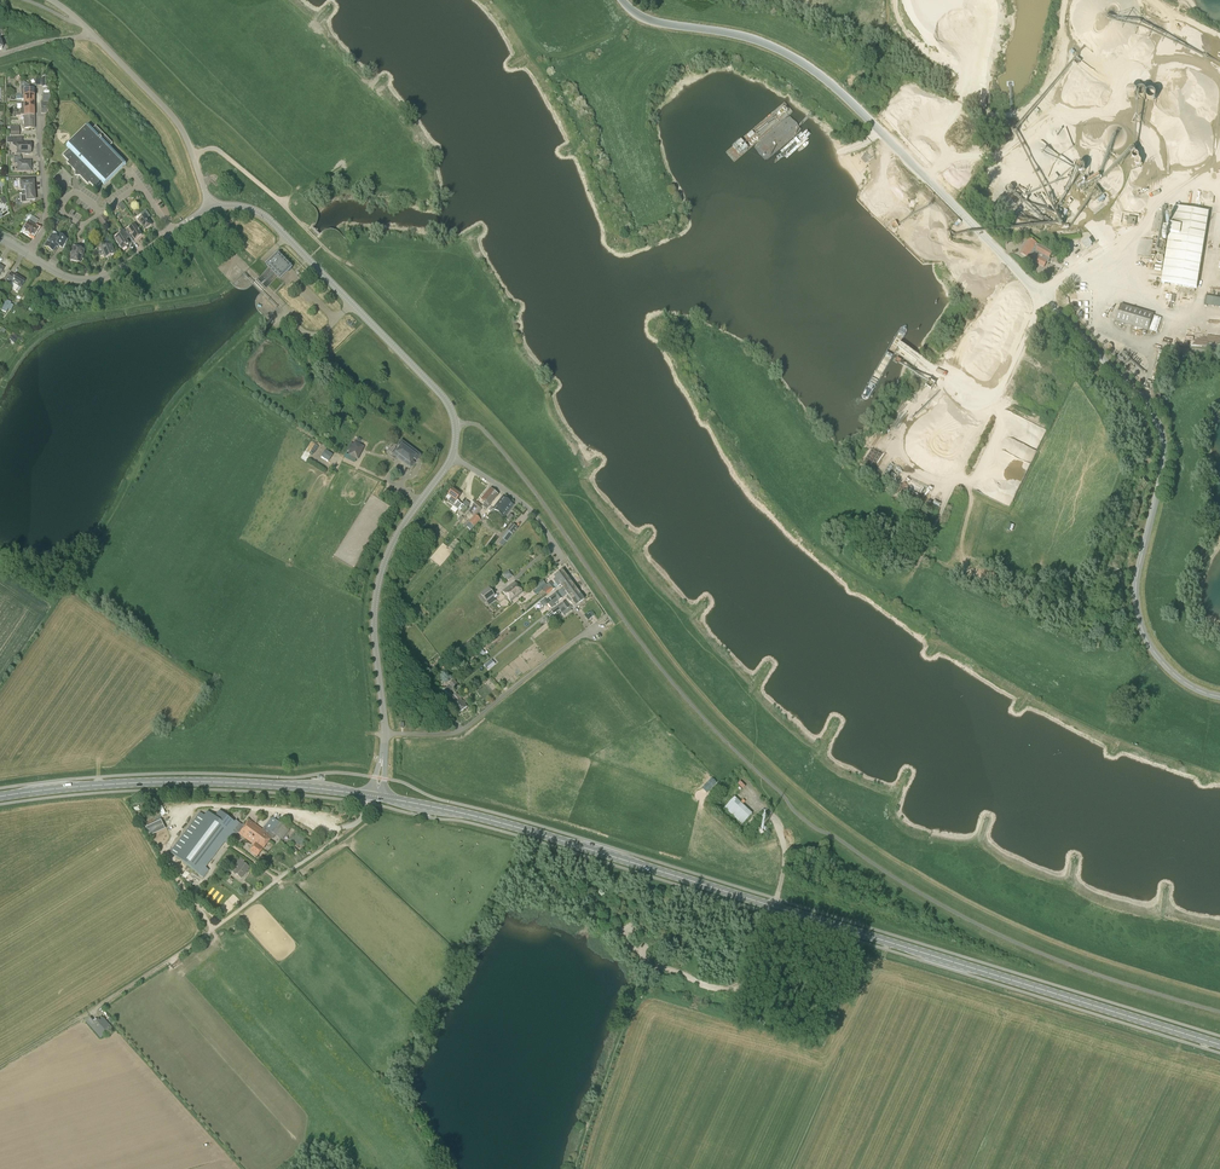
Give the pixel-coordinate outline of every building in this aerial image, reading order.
[(29,96),(34,96),(34,88),(29,88),(29,87),(21,87),(21,96),(21,98),(28,97),(29,96)] [(34,96),(29,96),(28,97),(21,98),(21,100),(24,100),(24,104),(21,104),(21,105),(34,104),(34,103),(34,96)] [(34,118),(29,118),(29,116),(24,116),(24,129),(35,129),(34,118)] [(10,136),(19,136),(19,126),(10,127),(10,136)] [(125,165),(126,164),(110,147),(113,144),(96,127),(92,130),(88,126),(67,147),(68,148),(69,149),(63,155),(69,161),(67,163),(75,172),(75,176),(80,176),(88,185),(90,183),(96,189),(98,187),(102,183),(104,185),(109,181),(118,172),(122,168),(125,165)] [(31,153),(31,143),(17,143),(17,153),(31,153)] [(31,171),(31,161),(21,161),(21,157),(14,157),(14,164),(18,164),(17,171),(31,171)] [(26,192),(34,191),(33,181),(29,182),(29,180),(19,181),(20,188),(21,188),(21,192),(26,192)] [(34,191),(26,192),(26,195),(20,196),(21,203),(31,202),(31,201),(35,201),(34,191)] [(1174,208),(1171,227),(1165,226),(1164,234),(1169,234),(1162,283),(1198,288),(1210,213),(1174,208)] [(152,225),(147,219),(150,217),(146,211),(136,218),(139,221),(145,230),(152,225)] [(107,219),(105,215),(97,221),(100,224),(107,219)] [(1128,224),(1136,224),(1136,217),(1128,216),(1128,224)] [(32,217),(28,223),(23,231),(33,238),(38,229),(35,227),(39,221),(32,217)] [(135,240),(142,235),(135,226),(128,231),(135,240)] [(122,236),(115,240),(122,250),(129,245),(124,238),(127,235),(123,231),(120,233),(122,236)] [(62,248),(67,240),(59,234),(56,238),(52,235),(45,246),(54,252),(58,245),(62,248)] [(1090,237),(1086,239),(1084,236),(1081,238),(1083,241),(1079,243),(1083,249),(1086,247),(1086,248),(1090,245),(1093,243),(1090,237)] [(1029,257),(1032,259),(1031,260),(1044,268),(1048,262),(1049,263),(1051,259),(1050,258),(1053,253),(1029,239),(1021,254),(1028,258),(1029,257)] [(105,249),(104,246),(96,249),(99,257),(103,255),(105,259),(115,254),(111,246),(105,249)] [(82,259),(84,251),(75,249),(74,253),(72,253),(70,261),(80,263),(81,259),(82,259)] [(281,280),(292,269),(277,254),(266,265),(269,268),(271,270),(273,272),(274,273),(276,275),(278,277),(281,280)] [(10,282),(21,288),(25,281),(15,275),(14,276),(10,274),(6,281),(9,284),(10,282)] [(1174,302),(1176,295),(1168,293),(1167,301),(1174,302)] [(1205,305),(1219,307),(1219,297),(1206,295),(1205,305)] [(1116,322),(1149,332),(1154,314),(1121,305),(1116,322)] [(931,372),(927,377),(935,384),(940,378),(931,372)] [(355,441),(353,445),(351,443),(347,451),(349,452),(348,455),(358,460),(365,446),(355,441)] [(415,460),(418,456),(416,454),(416,453),(407,446),(406,447),(402,444),(399,448),(397,450),(397,451),(395,454),(398,457),(398,458),(410,466),(412,463),(412,462),(414,460),(415,460)] [(321,457),(329,462),(333,455),(326,450),(321,457)] [(464,515),(468,509),(457,501),(461,495),(453,489),(448,495),(452,498),(448,503),(464,515)] [(483,507),(486,504),(495,493),(491,489),(481,500),(481,501),(484,504),(482,506),(483,507)] [(486,504),(483,507),(486,509),(489,506),(489,507),(498,495),(495,493),(486,504)] [(504,518),(514,505),(503,497),(493,510),(504,518)] [(482,507),(476,502),(468,512),(474,517),(482,507)] [(490,513),(487,518),(492,522),(495,517),(490,513)] [(510,522),(514,516),(510,514),(506,520),(510,522)] [(472,529),(480,519),(476,515),(469,522),(471,524),(469,527),(472,529)] [(507,543),(518,528),(513,524),(501,538),(507,543)] [(449,556),(459,544),(455,541),(454,543),(454,542),(449,548),(451,549),(448,553),(449,554),(448,555),(449,556)] [(555,579),(553,580),(554,581),(555,583),(556,583),(566,575),(563,571),(562,570),(554,577),(555,579)] [(513,576),(509,571),(503,575),(507,580),(513,576)] [(566,575),(556,583),(556,584),(558,586),(560,585),(561,587),(570,580),(566,576),(566,575)] [(537,586),(532,589),(536,595),(542,590),(544,592),(553,585),(551,582),(547,585),(543,580),(536,585),(537,586)] [(562,588),(560,589),(561,590),(563,593),(573,585),(570,581),(570,580),(561,587),(562,587),(562,588)] [(511,602),(523,593),(515,583),(503,592),(511,602)] [(544,592),(547,595),(555,588),(553,585),(544,592)] [(573,585),(563,593),(565,596),(567,594),(567,595),(569,596),(577,590),(574,585),(573,585)] [(486,602),(495,595),(489,587),(480,594),(481,594),(478,596),(484,603),(486,602)] [(570,598),(568,599),(570,602),(580,595),(577,590),(569,596),(569,597),(570,598)] [(552,602),(560,595),(558,592),(557,592),(545,600),(545,601),(544,599),(539,603),(543,608),(548,604),(552,602)] [(560,595),(552,602),(554,604),(562,598),(560,595)] [(580,595),(570,602),(570,603),(572,605),(574,607),(584,599),(581,595),(580,595)] [(565,602),(551,612),(555,616),(557,614),(556,613),(560,611),(567,605),(565,602)] [(567,605),(560,611),(564,617),(572,611),(567,605)] [(594,616),(592,613),(586,617),(585,616),(589,621),(594,616)] [(459,687),(454,679),(453,679),(451,676),(443,682),(446,685),(448,684),(450,686),(449,687),(448,686),(443,690),(447,695),(453,690),(454,691),(459,687)] [(428,690),(431,694),(436,690),(431,684),(430,685),(427,688),(428,690)] [(458,714),(467,707),(457,693),(450,698),(449,697),(445,699),(449,705),(451,703),(452,705),(458,714)] [(735,796),(724,807),(742,824),(753,813),(735,796)] [(144,823),(162,815),(157,806),(139,815),(144,823)] [(216,818),(215,816),(209,812),(206,816),(204,815),(200,812),(199,813),(197,816),(196,817),(170,852),(203,878),(209,870),(204,867),(223,842),(228,845),(236,834),(237,833),(238,833),(239,833),(240,833),(245,827),(240,823),(236,821),(235,822),(221,811),(216,818)] [(286,842),(294,831),(272,815),(262,830),(273,837),(278,841),(281,838),(286,842)] [(250,820),(245,827),(240,833),(239,834),(252,844),(253,843),(255,845),(250,852),(258,857),(273,837),(262,830),(250,820)] [(230,863),(235,858),(231,855),(227,860),(230,863)] [(250,868),(243,863),(244,861),(240,858),(234,865),(238,868),(235,873),(241,878),(250,868)] [(93,1015),(86,1022),(101,1037),(112,1026),(104,1017),(101,1020),(99,1018),(97,1019),(93,1015)]
